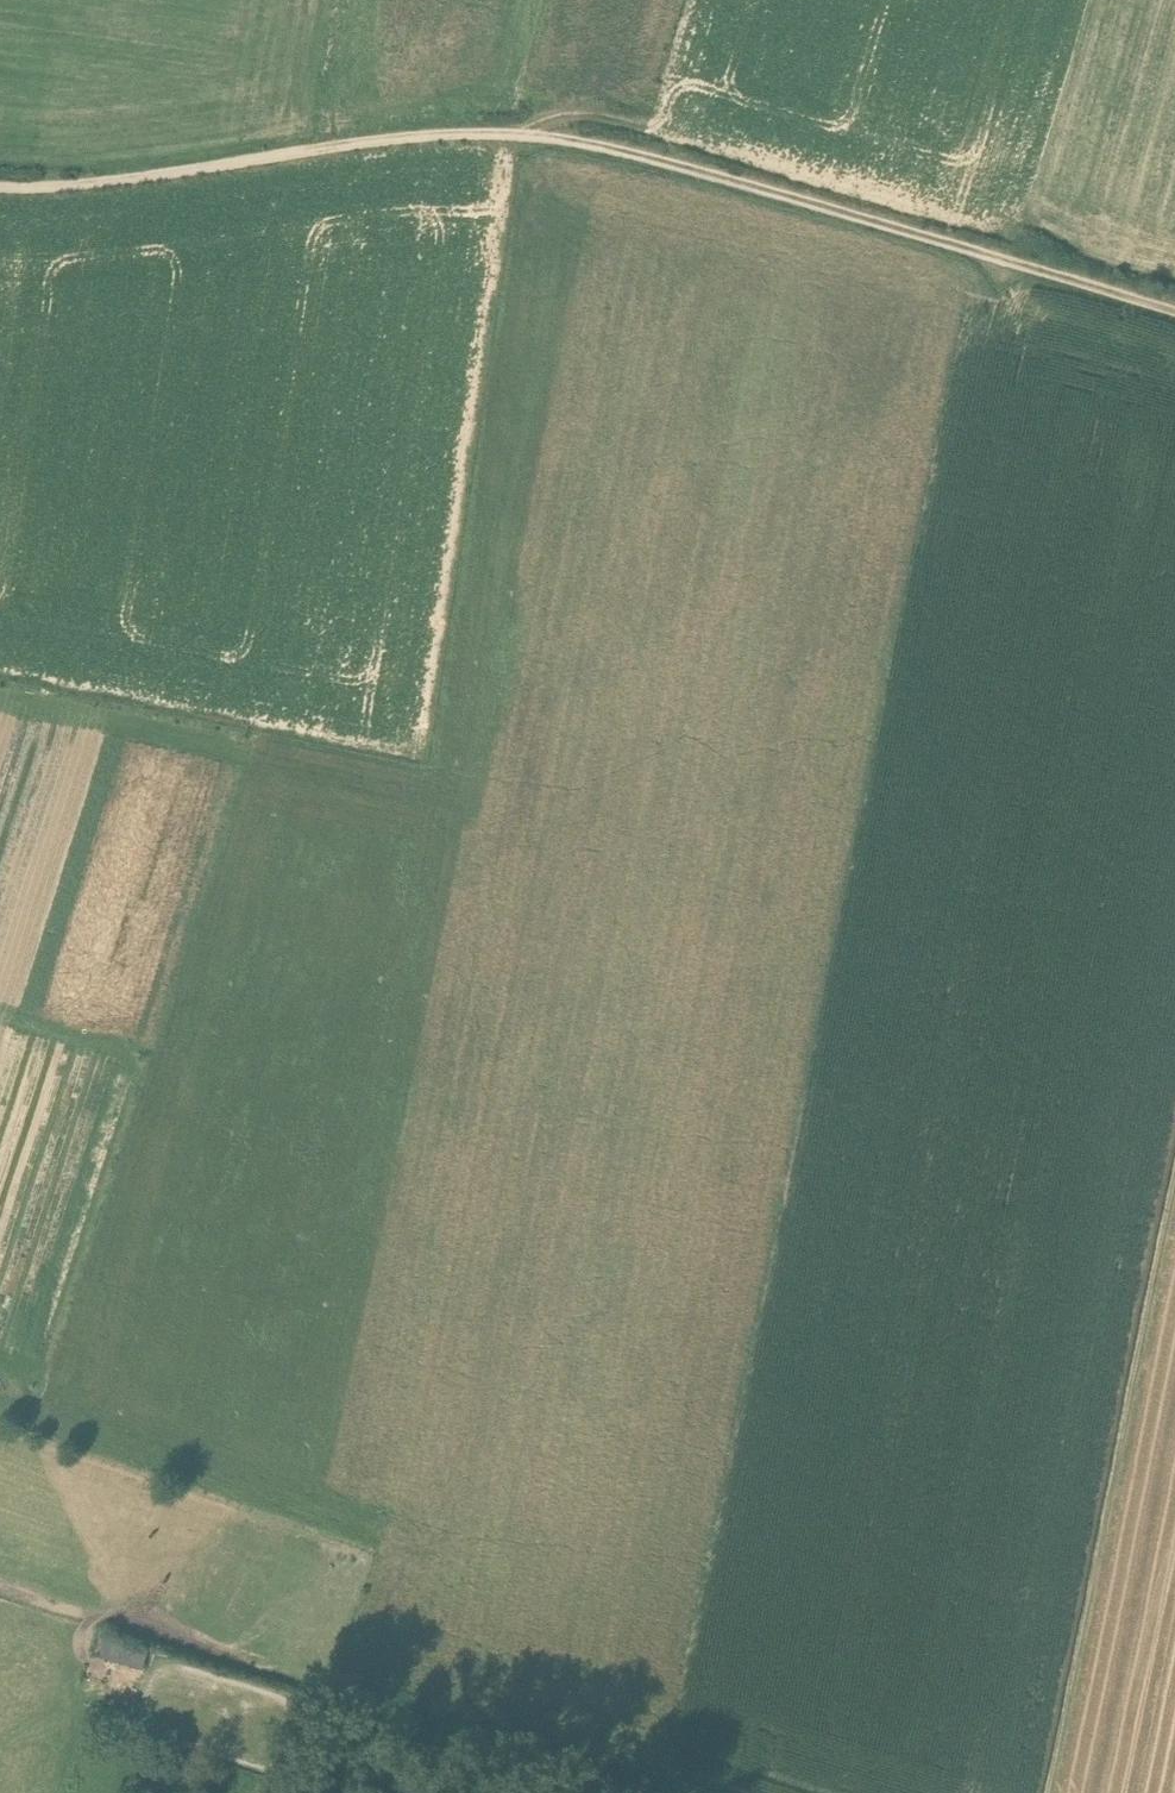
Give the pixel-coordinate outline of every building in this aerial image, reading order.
[(145,1667),(151,1648),(103,1633),(97,1652),(145,1667)]
